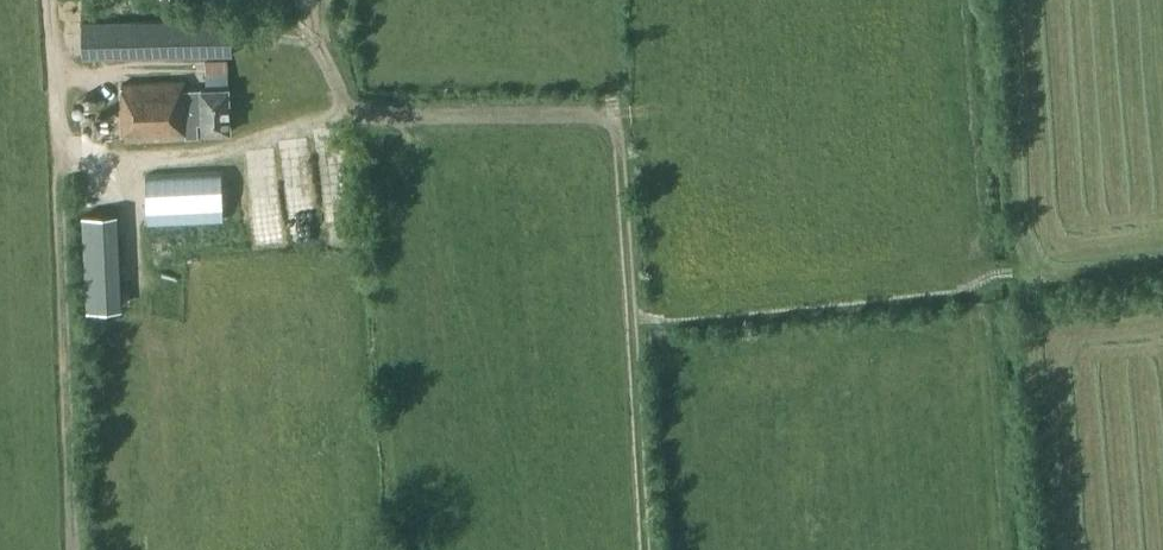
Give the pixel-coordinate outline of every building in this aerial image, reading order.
[(231,20),(81,22),(82,58),(232,55),(231,20)] [(209,57),(208,71),(228,72),(228,58),(209,57)] [(206,89),(228,88),(227,73),(205,74),(206,89)] [(229,130),(228,88),(206,89),(185,90),(185,81),(121,84),(123,141),(197,138),(196,122),(202,122),(202,131),(229,130)] [(222,216),(221,172),(145,175),(147,219),(222,216)] [(118,308),(111,210),(83,212),(89,310),(118,308)]
